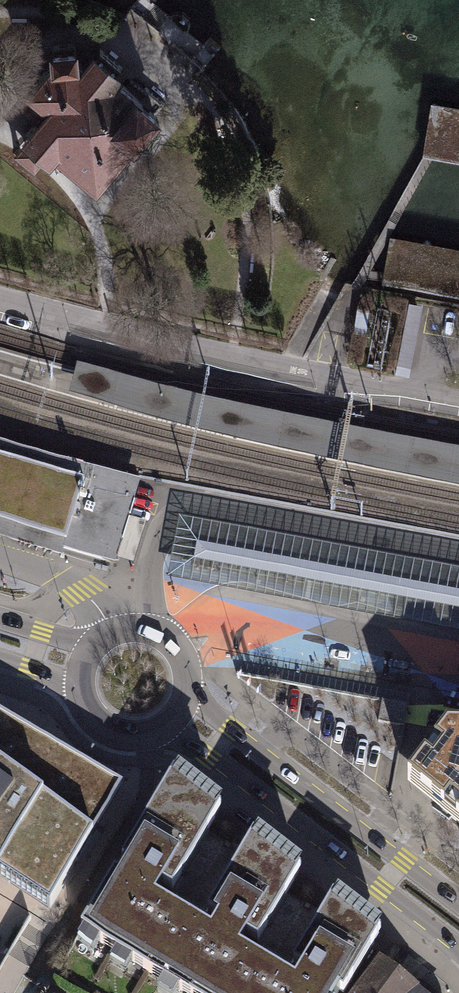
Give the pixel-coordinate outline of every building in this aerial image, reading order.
[(13,149),(12,151),(32,170),(37,165),(41,159),(50,149),(93,185),(132,137),(148,140),(159,126),(153,110),(156,106),(131,85),(129,87),(114,74),(119,68),(89,43),(75,60),(73,39),(44,43),(45,57),(21,86),(26,90),(16,101),(31,113),(16,131),(23,138),(20,141),(13,149)] [(432,102),(422,156),(423,156),(434,158),(458,163),(458,107),(432,102)] [(390,235),(383,272),(382,279),(380,288),(458,303),(458,248),(390,235)] [(423,304),(409,301),(395,372),(409,375),(423,304)] [(68,394),(115,409),(158,421),(187,429),(229,439),(366,469),(458,488),(458,449),(335,426),(277,415),(222,403),(159,388),(76,365),(68,394)] [(0,539),(63,558),(65,554),(66,550),(115,565),(116,559),(117,556),(137,494),(139,486),(141,479),(95,468),(50,455),(0,441),(0,539)] [(458,634),(458,570),(178,517),(166,580),(458,634)] [(131,518),(119,558),(126,560),(134,563),(147,523),(131,518)] [(377,702),(406,707),(408,695),(239,662),(236,674),(377,702)] [(406,707),(377,702),(373,723),(402,728),(406,707)] [(51,907),(125,789),(0,714),(0,879),(51,907)] [(409,784),(458,823),(458,735),(447,735),(409,784)] [(172,778),(122,862),(162,886),(172,891),(218,814),(172,778)] [(298,875),(252,840),(208,913),(218,920),(246,936),(257,943),(298,875)] [(181,914),(155,899),(162,886),(122,862),(98,901),(81,930),(147,970),(181,914)] [(332,901),(294,964),(303,970),(341,992),(344,992),(378,936),(332,901)] [(181,914),(147,970),(186,992),(253,992),(269,967),(239,949),(246,936),(218,920),(211,932),(181,914)] [(357,992),(419,992),(414,989),(416,987),(382,961),(357,992)] [(269,967),(253,992),(341,992),(303,970),(298,977),(295,983),(269,967)]
